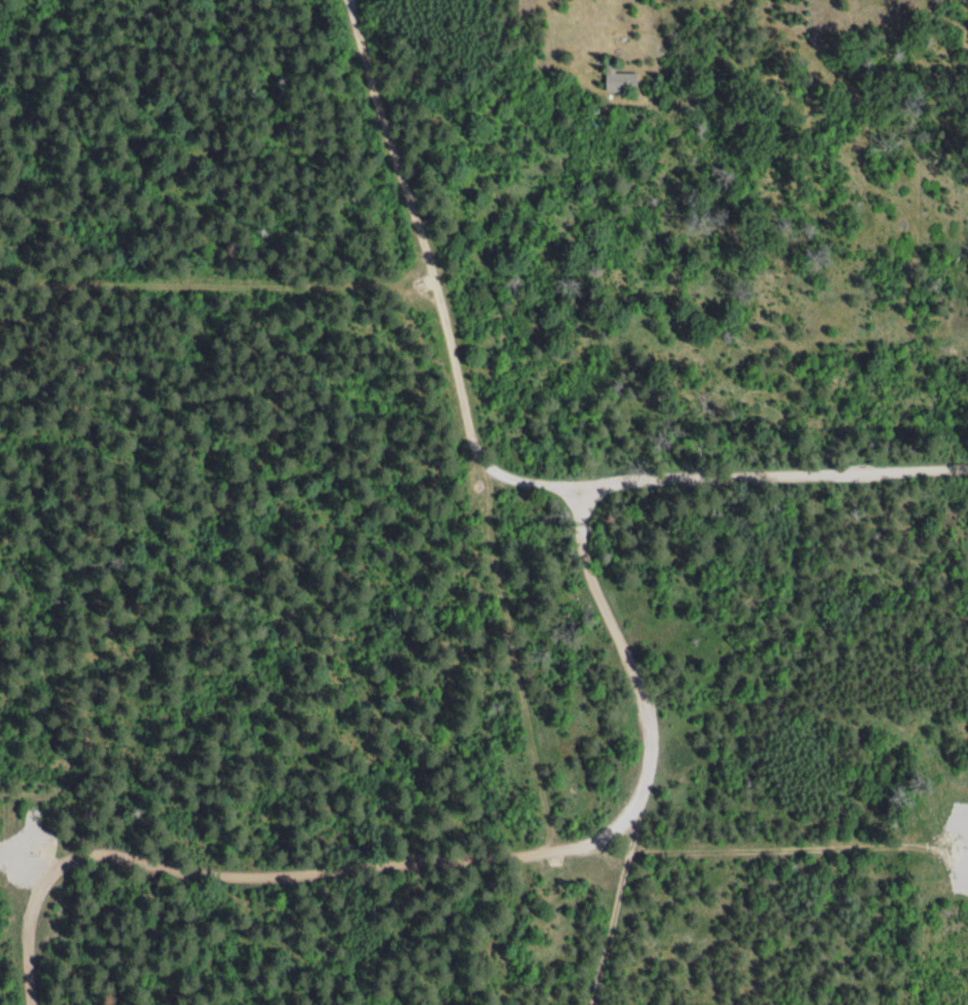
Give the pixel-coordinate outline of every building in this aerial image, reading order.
[(604,92),(625,92),(625,73),(604,73),(604,92)]
